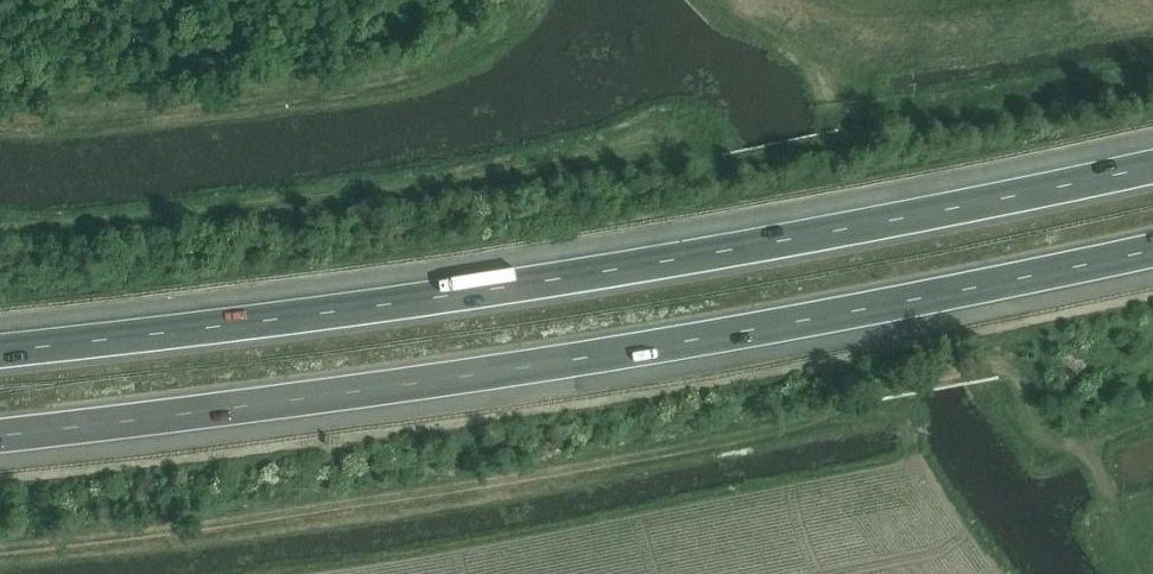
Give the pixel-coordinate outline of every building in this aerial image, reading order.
[(614,334),(594,340),(597,352),(617,346),(614,334)]
